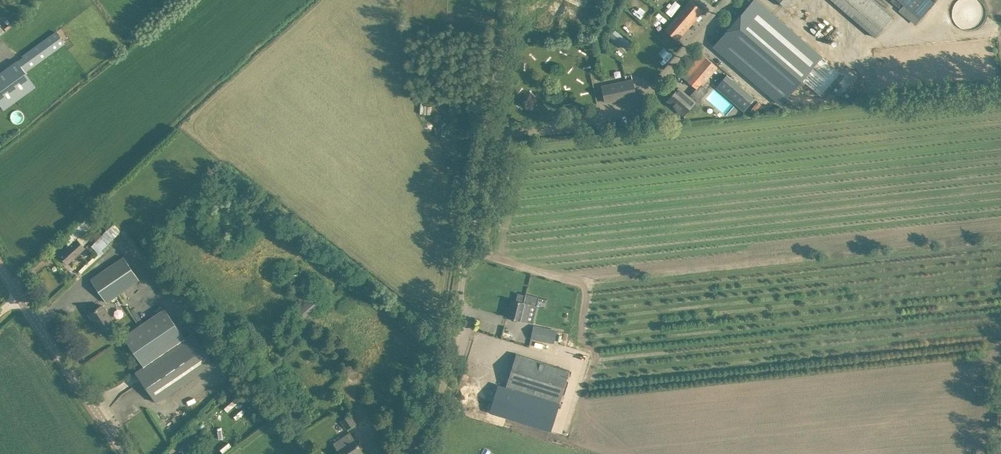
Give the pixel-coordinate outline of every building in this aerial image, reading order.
[(586,14),(592,0),(553,0),(586,14)] [(691,0),(690,0),(689,0),(664,29),(676,39),(689,24),(701,9),(691,0)] [(714,46),(780,103),(795,86),(800,90),(805,84),(820,96),(840,72),(756,0),(754,0),(714,46)] [(920,18),(936,0),(899,0),(920,18)] [(35,87),(25,72),(64,43),(55,31),(22,55),(22,56),(0,72),(0,106),(3,110),(35,87)] [(705,56),(686,79),(696,88),(698,90),(702,85),(717,67),(713,63),(705,56)] [(754,98),(727,75),(716,87),(743,111),(754,98)] [(603,86),(606,101),(637,94),(633,79),(603,86)] [(672,82),(666,89),(672,95),(667,100),(674,106),(676,104),(686,112),(691,106),(696,111),(702,105),(701,97),(708,90),(702,85),(698,90),(696,88),(689,96),(679,87),(672,82)] [(463,167),(457,166),(456,175),(454,175),(451,189),(455,190),(454,197),(458,198),(463,167)] [(121,230),(115,223),(111,226),(91,246),(98,253),(121,230)] [(68,263),(75,257),(85,248),(77,239),(60,254),(68,263)] [(106,302),(140,279),(123,256),(90,279),(106,302)] [(311,293),(310,294),(305,288),(296,295),(301,301),(305,298),(314,310),(320,305),(311,293)] [(521,320),(522,316),(525,317),(528,306),(536,308),(539,297),(539,296),(539,297),(526,294),(526,293),(525,295),(518,293),(516,300),(513,299),(510,310),(509,309),(507,316),(521,320)] [(103,331),(111,326),(115,323),(102,305),(89,314),(94,322),(95,320),(103,331)] [(162,310),(132,331),(124,336),(144,366),(136,372),(156,402),(211,364),(191,334),(182,340),(162,310)] [(531,338),(554,343),(557,329),(533,325),(531,338)] [(257,351),(238,328),(232,332),(252,355),(257,351)] [(490,412),(500,415),(551,431),(569,370),(516,353),(506,387),(498,385),(490,412)] [(245,394),(242,391),(224,407),(227,410),(245,394)] [(362,402),(369,413),(376,409),(369,397),(362,402)] [(292,419),(298,414),(293,408),(287,413),(292,419)] [(357,423),(351,413),(341,420),(347,429),(357,423)] [(202,430),(178,445),(183,452),(195,444),(195,443),(206,436),(202,430)] [(340,452),(341,453),(360,453),(363,452),(354,439),(350,433),(334,443),(339,450),(340,452)]
